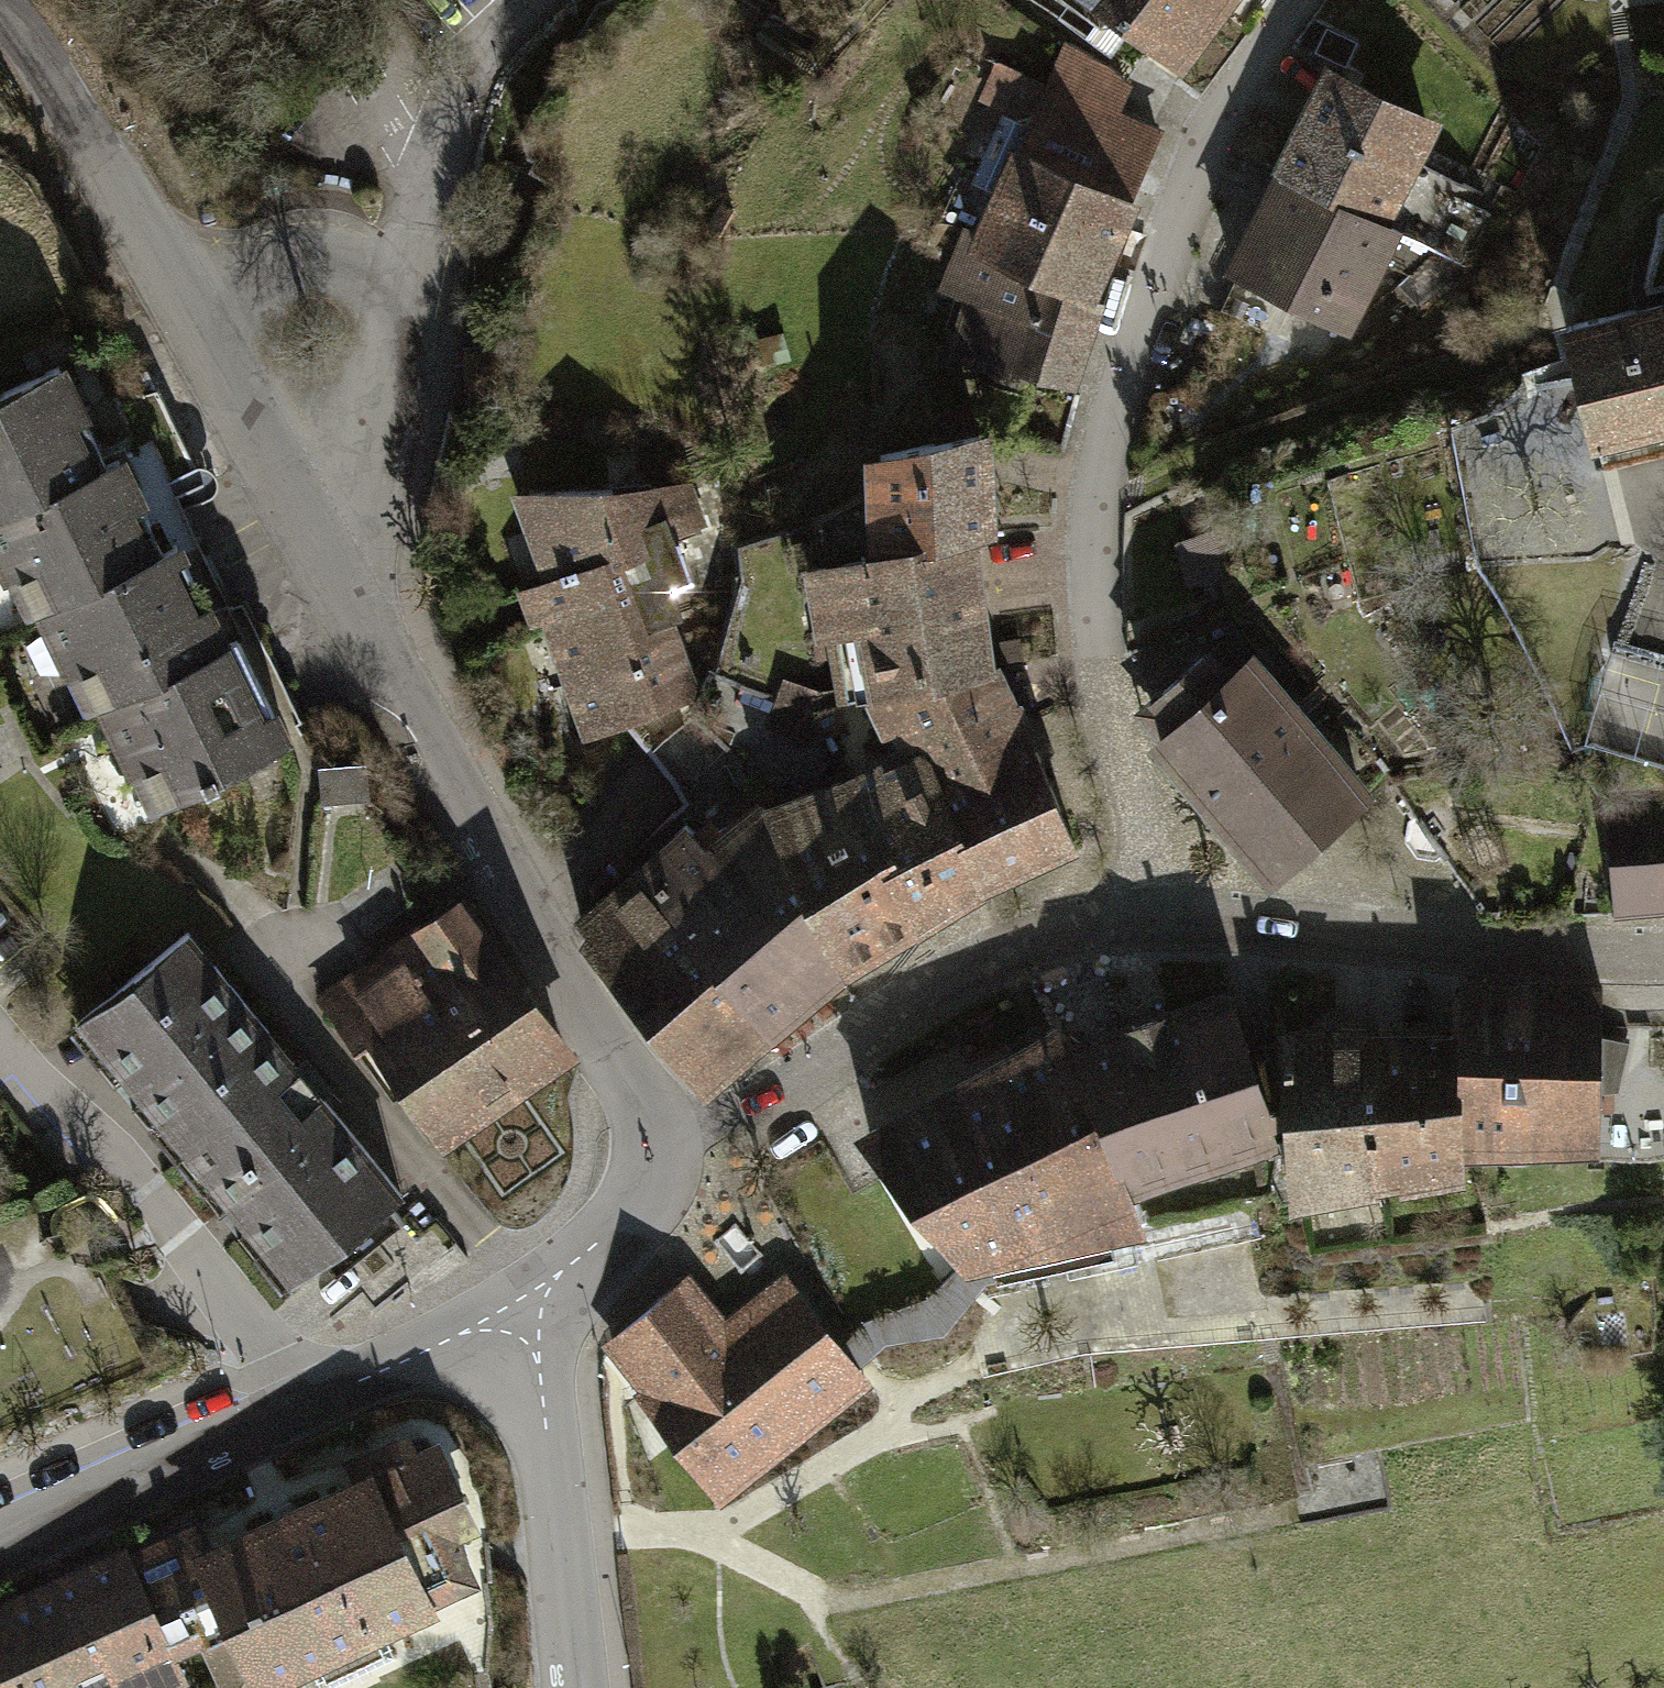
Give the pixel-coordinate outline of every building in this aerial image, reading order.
[(1213,0),(1071,0),(1106,27),(1121,23),(1187,73),(1233,14),(1213,0)] [(1233,14),(1243,0),(1213,0),(1233,14)] [(1135,84),(1067,41),(1032,125),(1024,147),(1137,199),(1167,130),(1124,111),(1135,84)] [(1442,124),(1323,64),(1266,179),(1270,181),(1329,210),(1331,204),(1388,233),(1442,124)] [(1024,147),(1032,125),(1004,112),(972,183),(996,194),(977,239),(972,251),(1102,299),(1146,202),(1137,199),(1024,147)] [(1222,276),(1350,340),(1400,239),(1388,233),(1331,204),(1329,210),(1270,181),(1222,276)] [(972,251),(977,239),(965,234),(939,290),(965,299),(945,360),(1013,380),(1016,370),(1079,394),(1111,303),(1102,299),(972,251)] [(1553,331),(1589,460),(1663,441),(1663,303),(1553,331)] [(2,591),(7,589),(25,626),(34,622),(65,685),(68,684),(85,719),(96,714),(129,782),(132,781),(150,820),(219,787),(218,784),(299,745),(282,711),(268,718),(215,607),(201,614),(179,568),(192,561),(184,546),(164,555),(141,509),(149,505),(127,461),(107,471),(83,422),(91,418),(66,367),(0,399),(0,587),(2,591)] [(999,432),(871,455),(875,556),(985,542),(1004,537),(999,432)] [(694,483),(512,493),(544,581),(517,591),(531,630),(544,626),(583,741),(702,698),(677,623),(686,620),(676,591),(697,584),(680,538),(710,527),(694,483)] [(875,556),(809,568),(822,642),(865,636),(874,699),(1003,677),(985,542),(875,556)] [(1267,894),(1375,799),(1251,659),(1231,677),(1207,649),(1141,708),(1164,734),(1142,753),(1254,880),(1267,894)] [(1008,676),(1003,677),(874,699),(869,700),(887,740),(897,734),(908,759),(926,750),(991,897),(1087,852),(1040,746),(1044,744),(1025,703),(1022,704),(1008,676)] [(925,938),(991,897),(926,750),(908,759),(890,768),(886,760),(849,777),(925,938)] [(368,765),(319,769),(322,805),(371,802),(368,765)] [(925,938),(849,777),(766,805),(852,982),(925,938)] [(852,982),(766,805),(711,848),(689,825),(637,870),(777,1043),(852,982)] [(1603,806),(1614,919),(1663,916),(1663,806),(1603,806)] [(637,870),(576,920),(589,936),(584,946),(710,1103),(777,1043),(637,870)] [(403,1098),(445,1156),(582,1060),(467,898),(322,1000),(395,1103),(403,1098)] [(193,935),(70,1035),(285,1300),(319,1272),(327,1266),(393,1212),(408,1199),(193,935)] [(1609,1158),(1607,983),(1465,979),(1468,1027),(1474,1159),(1609,1158)] [(1266,1061),(1238,988),(1070,1045),(1125,1177),(1132,1174),(1142,1199),(1291,1150),(1289,1139),(1295,1138),(1286,1054),(1266,1061)] [(1062,1026),(862,1136),(974,1277),(1155,1235),(1142,1199),(1132,1174),(1125,1177),(1070,1045),(1062,1026)] [(1468,1027),(1373,1028),(1384,1193),(1409,1190),(1409,1197),(1476,1185),(1474,1159),(1468,1027)] [(1384,1193),(1373,1028),(1283,1029),(1286,1054),(1295,1138),(1297,1215),(1385,1199),(1384,1193)] [(393,1212),(327,1266),(338,1279),(404,1225),(393,1212)] [(691,1273),(602,1344),(639,1390),(633,1395),(722,1506),(875,1383),(785,1273),(728,1319),(691,1273)] [(132,1555),(179,1660),(202,1651),(221,1687),(292,1687),(443,1618),(438,1609),(484,1588),(463,1542),(485,1533),(442,1443),(419,1453),(410,1433),(345,1463),(354,1483),(213,1548),(201,1521),(132,1555)] [(0,1607),(0,1687),(185,1687),(190,1685),(179,1660),(132,1555),(128,1545),(0,1607)]
